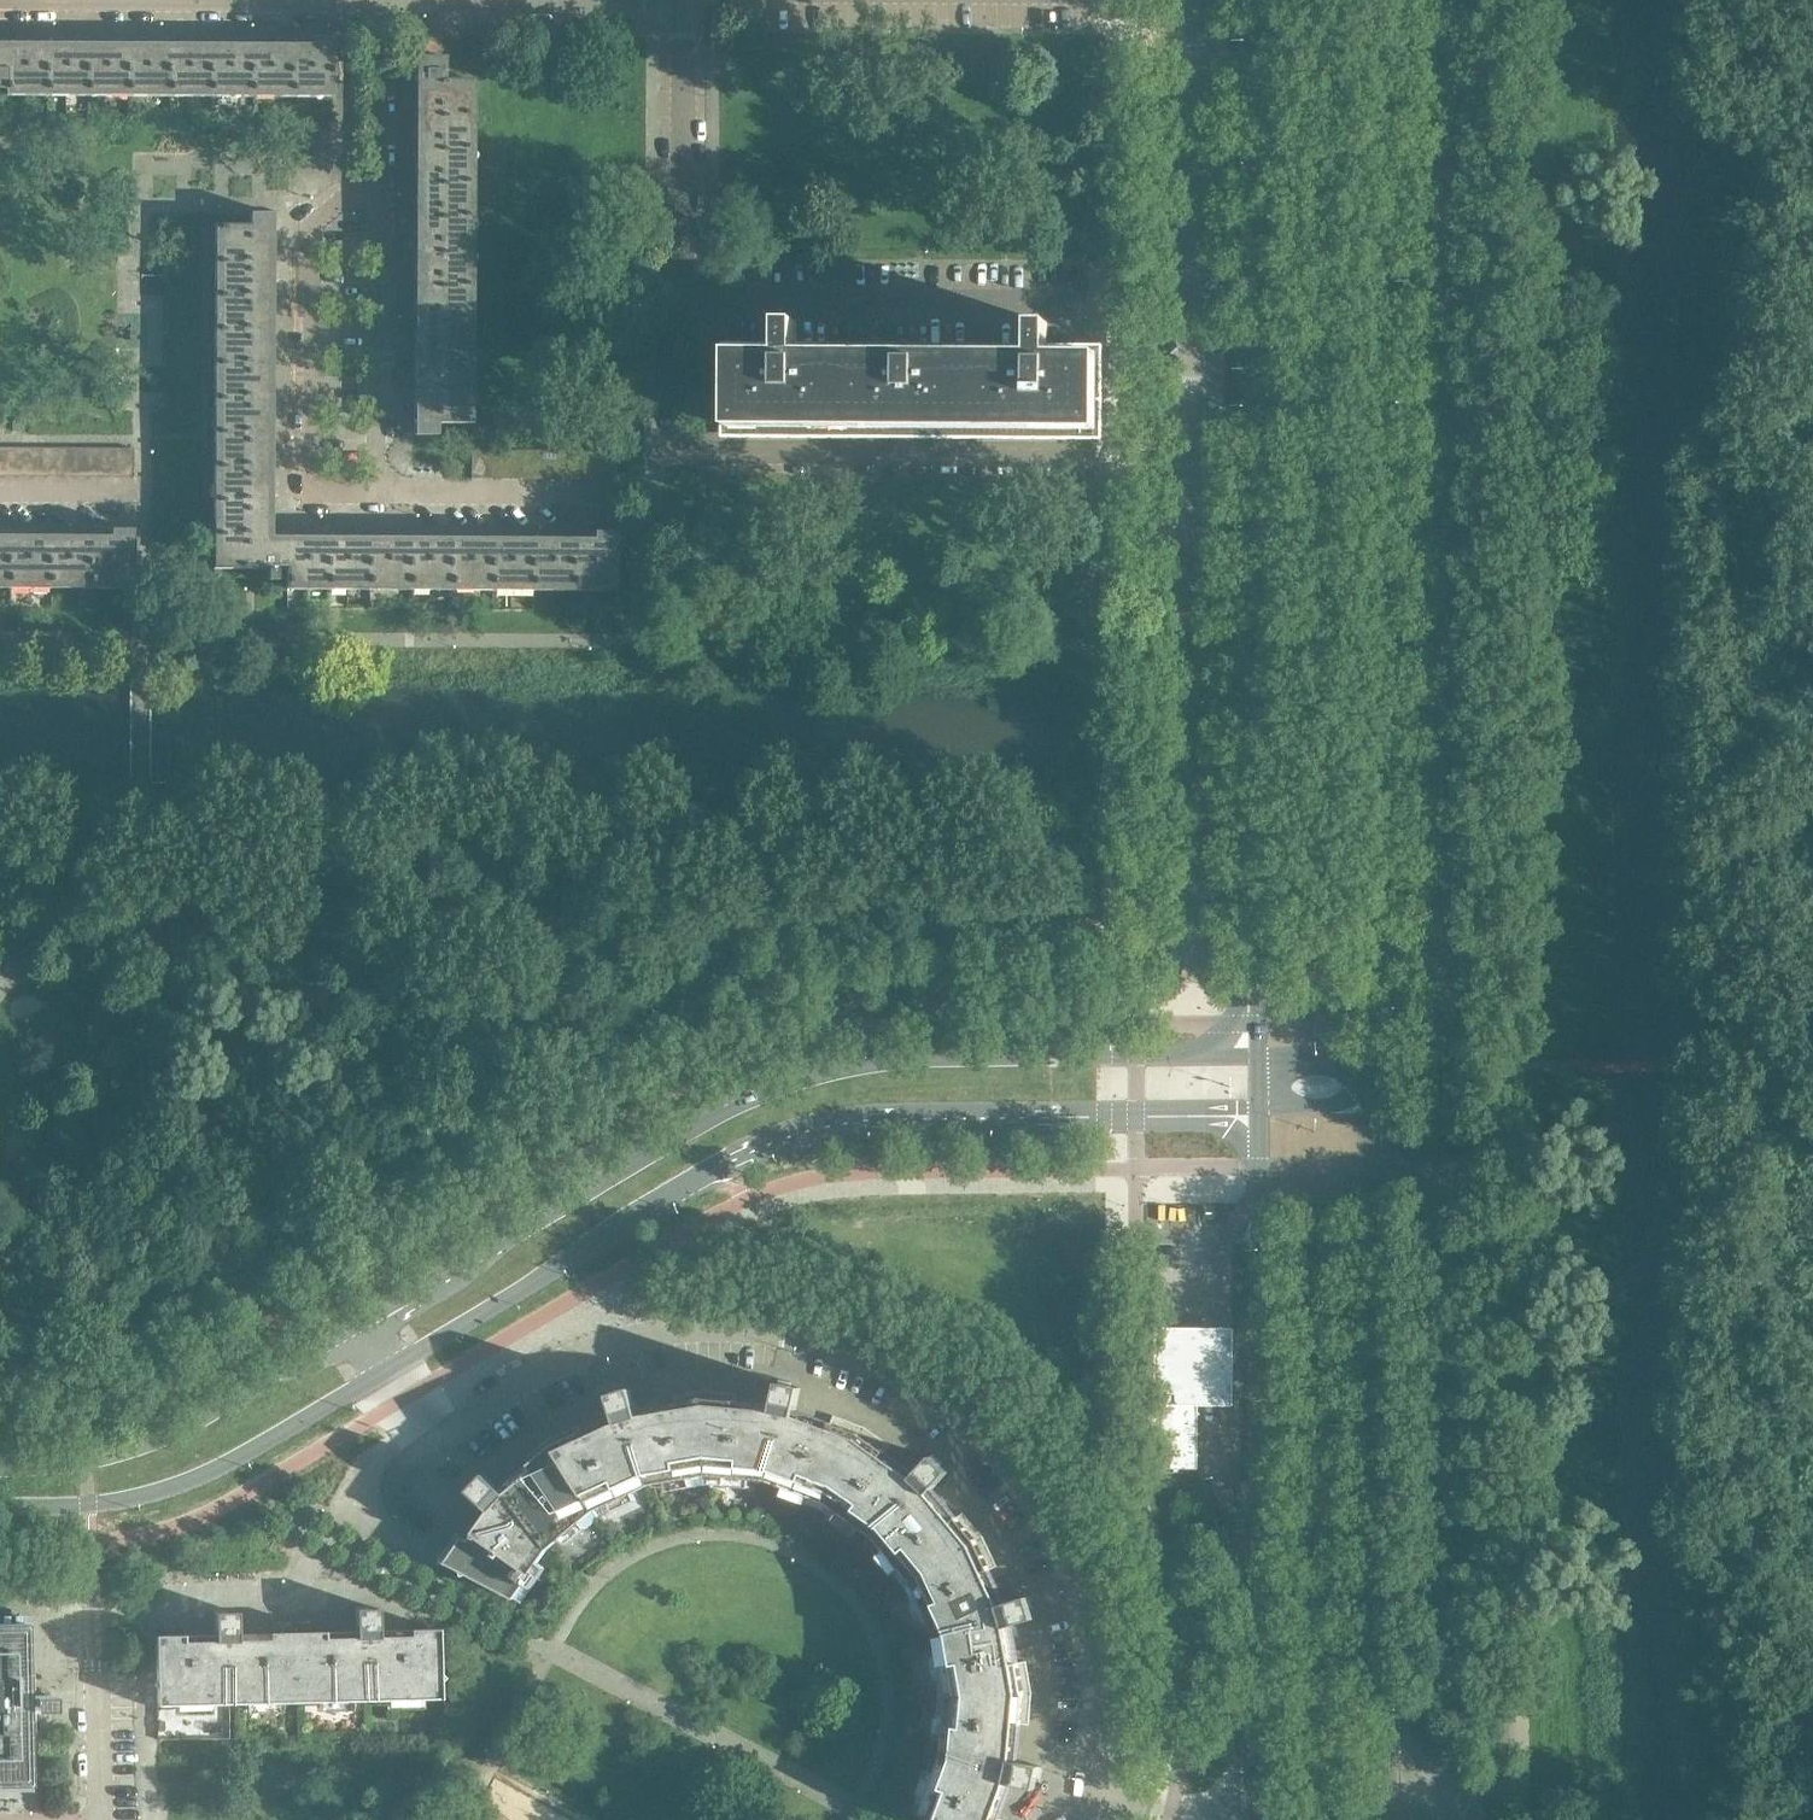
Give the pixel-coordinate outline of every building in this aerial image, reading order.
[(170,50),(0,49),(0,88),(6,88),(6,96),(170,96),(170,50)] [(334,97),(334,50),(319,50),(319,51),(170,50),(170,96),(334,97)] [(473,251),(474,80),(445,80),(445,56),(416,56),(416,79),(422,79),(421,251),(473,251)] [(265,536),(266,337),(267,225),(215,225),(213,568),(265,568),(265,566),(268,566),(268,569),(267,569),(266,580),(277,580),(277,569),(276,569),(276,566),(287,566),(287,542),(288,542),(288,537),(265,536)] [(472,422),(473,251),(421,251),(420,422),(472,422)] [(797,343),(797,321),(778,321),(778,343),(797,343)] [(1048,344),(1048,323),(1029,323),(1029,344),(1048,344)] [(832,392),(832,358),(832,343),(723,343),(723,392),(751,392),(771,392),(791,392),(811,392),(832,392)] [(872,392),(872,359),(872,344),(832,343),(832,358),(832,392),(852,392),(872,392)] [(933,393),(933,359),(933,344),(872,344),(872,359),(872,392),(892,393),(913,393),(933,393)] [(994,393),(994,359),(994,344),(933,344),(933,359),(933,393),(953,393),(973,393),(994,393)] [(1103,394),(1103,345),(994,344),(994,359),(994,393),(1014,393),(1034,393),(1055,393),(1075,394),(1103,394)] [(750,437),(751,392),(723,392),(722,437),(750,437)] [(771,437),(771,392),(751,392),(750,437),(771,437)] [(791,437),(791,392),(771,392),(771,437),(791,437)] [(811,438),(811,392),(791,392),(791,437),(811,438)] [(831,438),(832,392),(811,392),(811,438),(831,438)] [(852,438),(852,392),(832,392),(831,438),(852,438)] [(872,438),(872,392),(852,392),(852,438),(872,438)] [(892,438),(892,393),(872,392),(872,438),(892,438)] [(912,438),(913,393),(892,393),(892,438),(912,438)] [(933,438),(933,393),(913,393),(912,438),(933,438)] [(953,438),(953,393),(933,393),(933,438),(953,438)] [(973,438),(973,393),(953,393),(953,438),(973,438)] [(994,438),(994,393),(973,393),(973,438),(994,438)] [(1014,438),(1014,393),(994,393),(994,438),(1014,438)] [(1034,438),(1034,393),(1014,393),(1014,438),(1034,438)] [(1054,438),(1055,393),(1034,393),(1034,438),(1054,438)] [(1075,438),(1075,394),(1055,393),(1054,438),(1075,438)] [(1102,438),(1103,394),(1075,394),(1075,438),(1102,438)] [(18,476),(18,447),(4,447),(4,476),(18,476)] [(32,476),(33,447),(18,447),(18,476),(32,476)] [(47,476),(47,447),(33,447),(32,476),(47,476)] [(61,476),(61,447),(47,447),(47,476),(61,476)] [(75,476),(76,447),(61,447),(61,476),(75,476)] [(90,476),(90,447),(76,447),(75,476),(90,476)] [(104,476),(104,447),(90,447),(90,476),(104,476)] [(119,476),(119,447),(104,447),(104,476),(119,476)] [(133,476),(134,447),(119,447),(119,476),(133,476)] [(486,478),(486,449),(471,449),(471,478),(486,478)] [(501,478),(501,449),(486,449),(486,478),(501,478)] [(515,478),(515,449),(501,449),(501,478),(515,478)] [(529,478),(529,449),(515,449),(515,478),(529,478)] [(133,541),(117,541),(117,542),(0,541),(0,587),(133,588),(133,541)] [(451,590),(451,543),(288,542),(287,542),(287,566),(287,589),(451,590)] [(615,591),(616,544),(600,544),(451,543),(451,590),(615,591)] [(1238,1328),(1161,1328),(1160,1402),(1238,1403),(1238,1328)] [(820,1509),(864,1426),(834,1415),(829,1429),(808,1421),(808,1422),(795,1414),(800,1388),(790,1386),(791,1383),(779,1380),(773,1409),(757,1410),(736,1408),(737,1393),(705,1390),(708,1484),(709,1484),(725,1485),(725,1477),(727,1477),(727,1474),(750,1476),(750,1479),(768,1481),(785,1487),(786,1484),(808,1492),(807,1495),(808,1495),(805,1503),(819,1509),(820,1509)] [(708,1484),(705,1390),(673,1396),(675,1410),(654,1414),(639,1414),(631,1389),(621,1392),(620,1389),(608,1393),(617,1421),(604,1430),(604,1429),(584,1438),(578,1425),(549,1439),(599,1518),(600,1518),(614,1511),(610,1503),(611,1503),(610,1500),(631,1490),(632,1493),(649,1485),(667,1482),(666,1479),(689,1475),(690,1478),(691,1478),(692,1486),(707,1484),(708,1484)] [(1197,1469),(1197,1404),(1200,1404),(1200,1401),(1148,1402),(1148,1404),(1151,1404),(1152,1469),(1197,1469)] [(952,1521),(938,1505),(937,1505),(930,1492),(948,1472),(940,1465),(942,1463),(933,1454),(913,1476),(899,1470),(900,1469),(882,1457),(890,1445),(864,1426),(820,1509),(821,1510),(834,1518),(839,1512),(841,1510),(860,1523),(859,1526),(873,1536),(885,1550),(888,1548),(902,1566),(900,1568),(901,1569),(894,1574),(904,1586),(904,1587),(984,1537),(963,1512),(952,1521)] [(560,1535),(578,1520),(580,1522),(581,1522),(586,1528),(598,1519),(599,1518),(549,1439),(524,1459),(534,1471),(517,1485),(504,1492),(484,1475),(477,1482),(475,1480),(466,1489),(488,1509),(482,1523),(481,1523),(469,1541),(457,1532),(438,1559),(461,1571),(462,1576),(467,1575),(521,1603),(522,1602),(530,1589),(524,1584),(524,1583),(522,1581),(535,1562),(537,1564),(548,1549),(562,1537),(560,1535)] [(1033,1619),(1030,1609),(1033,1608),(1030,1596),(1002,1605),(993,1592),(984,1572),(997,1566),(984,1537),(904,1587),(905,1588),(911,1602),(919,1598),(920,1599),(923,1598),(932,1619),(929,1620),(937,1637),(940,1655),(943,1654),(947,1677),(944,1678),(944,1679),(936,1680),(938,1695),(939,1696),(1032,1693),(1026,1661),(1012,1663),(1008,1642),(1008,1627),(1033,1619)] [(440,1674),(439,1636),(439,1629),(410,1629),(411,1645),(388,1645),(388,1640),(383,1635),(383,1636),(379,1632),(378,1609),(368,1609),(368,1606),(356,1607),(356,1632),(352,1636),(348,1641),(348,1646),(325,1647),(325,1632),(297,1632),(297,1639),(299,1703),(317,1702),(317,1699),(351,1698),(351,1701),(387,1701),(387,1697),(422,1696),(422,1700),(441,1699),(440,1681),(444,1677),(440,1674)] [(299,1703),(297,1639),(297,1632),(269,1633),(270,1648),(247,1649),(247,1643),(242,1639),(238,1635),(238,1612),(227,1613),(227,1610),(215,1610),(215,1636),(212,1640),(211,1639),(207,1644),(207,1650),(184,1650),(184,1635),(155,1636),(156,1681),(153,1685),(157,1688),(157,1706),(176,1706),(176,1703),(210,1702),(210,1705),(247,1704),(247,1701),(281,1700),(281,1703),(299,1703)] [(49,1695),(30,1695),(28,1615),(0,1615),(0,1791),(32,1791),(30,1710),(49,1710),(49,1695)] [(1042,1767),(1014,1761),(1012,1745),(1013,1745),(1015,1724),(1029,1725),(1032,1693),(939,1696),(939,1697),(937,1713),(946,1713),(945,1715),(949,1715),(947,1738),(943,1738),(942,1756),(935,1773),(938,1774),(930,1796),(927,1795),(927,1796),(919,1793),(914,1808),(913,1807),(912,1809),(934,1819),(1003,1819),(994,1817),(1001,1796),(1009,1783),(1034,1788),(1036,1778),(1040,1779),(1042,1767)]
